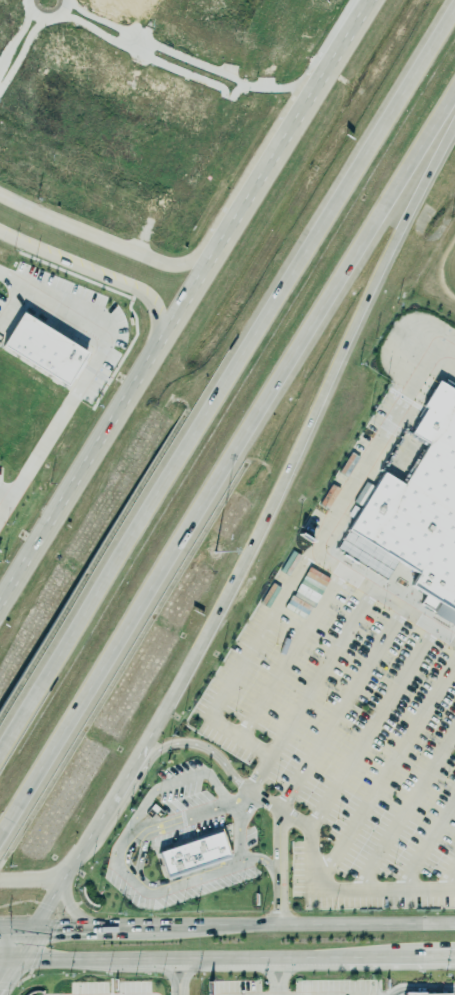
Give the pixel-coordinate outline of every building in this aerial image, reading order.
[(20,313),(0,348),(67,387),(87,352),(20,313)] [(436,384),(454,396),(454,400),(450,409),(454,412),(454,617),(410,589),(417,576),(346,533),(382,474),(402,486),(426,446),(410,436),(424,412),(421,410),(436,384)] [(220,831),(158,852),(166,876),(228,856),(220,831)]
